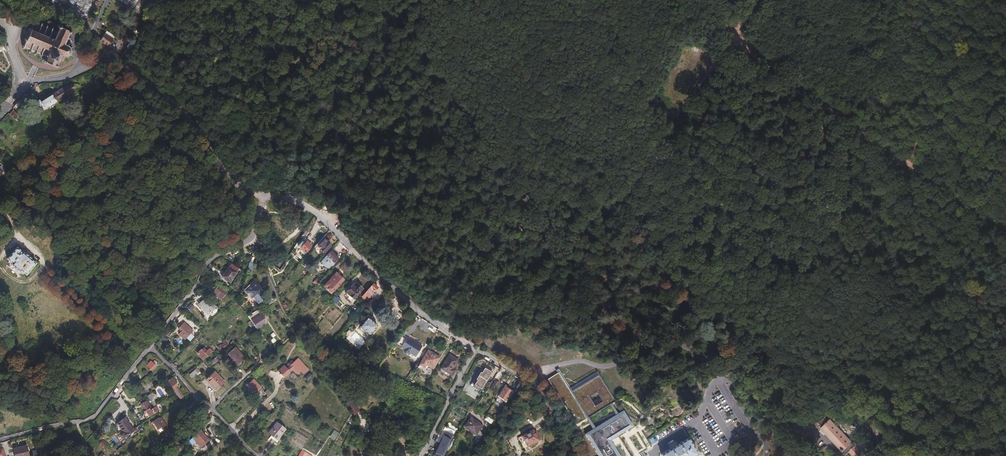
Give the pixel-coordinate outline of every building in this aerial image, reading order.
[(48,20),(46,26),(41,24),(42,23),(41,22),(40,24),(34,21),(35,20),(34,19),(33,21),(31,20),(31,21),(32,22),(23,45),(21,44),(21,45),(22,46),(22,48),(23,48),(24,47),(29,49),(28,52),(29,52),(31,49),(35,51),(33,54),(35,54),(36,52),(40,53),(39,54),(41,55),(41,54),(46,56),(45,58),(43,57),(42,59),(44,60),(44,62),(46,63),(47,61),(54,64),(53,66),(55,67),(56,65),(58,66),(59,64),(57,63),(58,60),(60,60),(62,59),(63,58),(64,55),(66,55),(67,57),(68,56),(67,55),(68,55),(70,54),(71,55),(71,54),(70,53),(71,53),(71,52),(72,50),(73,49),(72,49),(71,48),(71,47),(72,46),(71,45),(70,46),(70,45),(69,44),(70,44),(70,43),(70,41),(70,40),(69,40),(68,39),(69,38),(68,38),(68,39),(66,38),(69,30),(71,30),(72,29),(70,28),(71,26),(69,26),(68,27),(60,24),(60,22),(59,21),(58,24),(57,24),(48,20)] [(104,34),(99,42),(108,46),(113,39),(104,34)] [(123,60),(133,47),(128,44),(126,47),(127,48),(122,55),(120,57),(123,60)] [(66,94),(70,92),(68,88),(66,86),(63,88),(62,88),(40,101),(38,98),(35,100),(43,111),(68,96),(66,94)] [(25,94),(14,107),(16,109),(18,109),(28,99),(28,97),(25,94)] [(13,110),(9,114),(15,120),(20,116),(21,115),(16,109),(14,107),(13,108),(13,110)] [(11,174),(6,169),(1,174),(7,179),(12,174),(11,174)] [(311,247),(309,245),(310,243),(305,239),(298,246),(305,252),(311,247)] [(322,239),(313,248),(315,249),(318,246),(325,252),(331,246),(327,242),(326,243),(322,239)] [(27,276),(36,264),(32,260),(32,259),(22,251),(17,247),(7,259),(12,264),(11,265),(20,273),(22,271),(27,276)] [(339,259),(331,251),(327,255),(327,256),(321,262),(321,263),(321,264),(322,264),(323,264),(328,269),(331,265),(332,266),(339,259)] [(230,282),(239,269),(231,263),(222,277),(230,282)] [(332,293),(344,280),(336,273),(324,285),(332,293)] [(246,290),(246,294),(251,300),(252,298),(255,302),(254,303),(257,306),(265,300),(262,297),(263,296),(259,292),(258,293),(257,291),(259,290),(260,289),(254,282),(250,286),(250,287),(246,290)] [(346,292),(350,296),(353,299),(362,289),(356,283),(353,287),(352,286),(346,292)] [(373,283),(361,296),(364,299),(366,297),(370,300),(376,293),(375,291),(378,287),(373,283)] [(219,286),(209,298),(216,303),(219,298),(220,299),(226,292),(219,286)] [(262,297),(265,300),(266,299),(259,290),(257,291),(258,293),(259,292),(263,296),(262,297)] [(208,313),(211,311),(212,309),(204,300),(199,304),(208,313)] [(211,311),(216,316),(221,311),(216,306),(212,309),(211,311)] [(265,323),(263,320),(265,319),(262,314),(252,320),(257,328),(265,323)] [(367,318),(360,327),(369,335),(377,327),(367,318)] [(179,334),(185,339),(187,337),(190,334),(193,331),(184,323),(179,328),(181,331),(179,334)] [(406,340),(402,337),(397,343),(402,346),(401,347),(404,349),(404,351),(404,352),(405,353),(406,353),(407,353),(408,353),(409,352),(415,356),(422,346),(411,339),(410,341),(407,338),(406,340)] [(221,352),(234,342),(232,341),(229,343),(226,339),(223,342),(223,343),(221,345),(221,344),(217,347),(221,352)] [(397,343),(392,350),(403,358),(408,357),(410,356),(414,359),(415,356),(409,352),(408,353),(407,353),(406,353),(405,353),(404,352),(404,351),(404,349),(401,347),(402,346),(397,343)] [(206,356),(205,354),(208,352),(206,351),(204,348),(197,353),(202,359),(206,356)] [(243,361),(241,359),(237,363),(229,354),(234,350),(232,348),(226,354),(237,366),(243,361)] [(237,363),(241,359),(243,358),(236,349),(234,350),(229,354),(237,363)] [(428,350),(419,364),(424,367),(426,364),(433,368),(439,358),(428,350)] [(888,355),(894,361),(898,356),(893,351),(888,355)] [(441,368),(441,369),(451,375),(452,375),(455,370),(453,368),(458,360),(449,354),(441,368)] [(293,368),(298,373),(301,371),(304,373),(308,370),(298,359),(294,363),(292,361),(289,364),(291,365),(288,368),(284,365),(278,371),(281,374),(280,374),(281,376),(282,375),(284,377),(291,372),(290,371),(293,368)] [(159,368),(154,364),(150,368),(155,373),(159,368)] [(479,391),(481,388),(476,385),(478,380),(477,379),(481,373),(482,374),(485,369),(482,367),(471,385),(479,391)] [(197,368),(189,374),(192,378),(200,372),(197,368)] [(451,375),(441,369),(440,371),(450,377),(451,375)] [(476,385),(481,388),(490,373),(485,369),(482,374),(481,373),(477,379),(478,380),(476,385)] [(558,374),(563,383),(565,382),(558,370),(555,372),(557,375),(558,374)] [(215,386),(217,389),(224,382),(215,372),(206,380),(209,383),(210,383),(214,387),(215,386)] [(611,404),(614,402),(598,376),(572,392),(565,382),(563,383),(558,374),(557,375),(547,381),(575,425),(576,426),(586,420),(589,418),(609,406),(611,404)] [(168,381),(181,398),(184,396),(177,386),(172,378),(168,381)] [(248,385),(250,387),(248,390),(250,392),(253,390),(255,392),(260,387),(254,380),(248,385)] [(290,387),(294,391),(301,384),(297,380),(290,387)] [(506,401),(512,392),(505,387),(499,396),(506,401)] [(153,406),(157,403),(155,400),(158,398),(154,392),(147,396),(153,406)] [(929,403),(923,401),(918,409),(924,412),(929,403)] [(152,409),(150,410),(145,402),(141,404),(144,409),(143,410),(147,417),(154,413),(152,409)] [(613,413),(615,416),(617,415),(616,412),(612,406),(611,404),(609,406),(610,408),(613,413)] [(639,454),(643,451),(647,449),(641,441),(634,429),(623,411),(585,435),(598,455),(640,455),(639,454)] [(163,430),(168,426),(161,417),(160,418),(159,417),(155,420),(157,424),(155,425),(157,428),(158,427),(160,429),(161,428),(163,430)] [(131,427),(125,418),(117,423),(124,432),(131,427)] [(475,434),(481,426),(471,418),(465,427),(475,434)] [(589,425),(592,430),(595,429),(592,424),(589,420),(589,418),(586,420),(587,422),(589,425)] [(823,428),(851,455),(867,455),(868,455),(857,445),(856,445),(831,420),(830,420),(826,423),(827,424),(823,428)] [(272,435),(277,440),(286,429),(277,422),(268,433),(272,435)] [(94,428),(86,436),(88,438),(96,430),(94,428)] [(169,437),(173,442),(175,440),(168,430),(165,432),(169,437)] [(329,436),(335,441),(339,433),(334,430),(329,436)] [(532,430),(518,438),(524,448),(538,440),(532,430)] [(189,441),(192,444),(196,441),(201,446),(208,439),(201,431),(189,441)] [(436,454),(440,455),(443,455),(451,438),(445,435),(436,454)] [(697,455),(687,439),(661,455),(695,455),(697,455)] [(15,455),(29,455),(26,445),(14,449),(15,455)]
